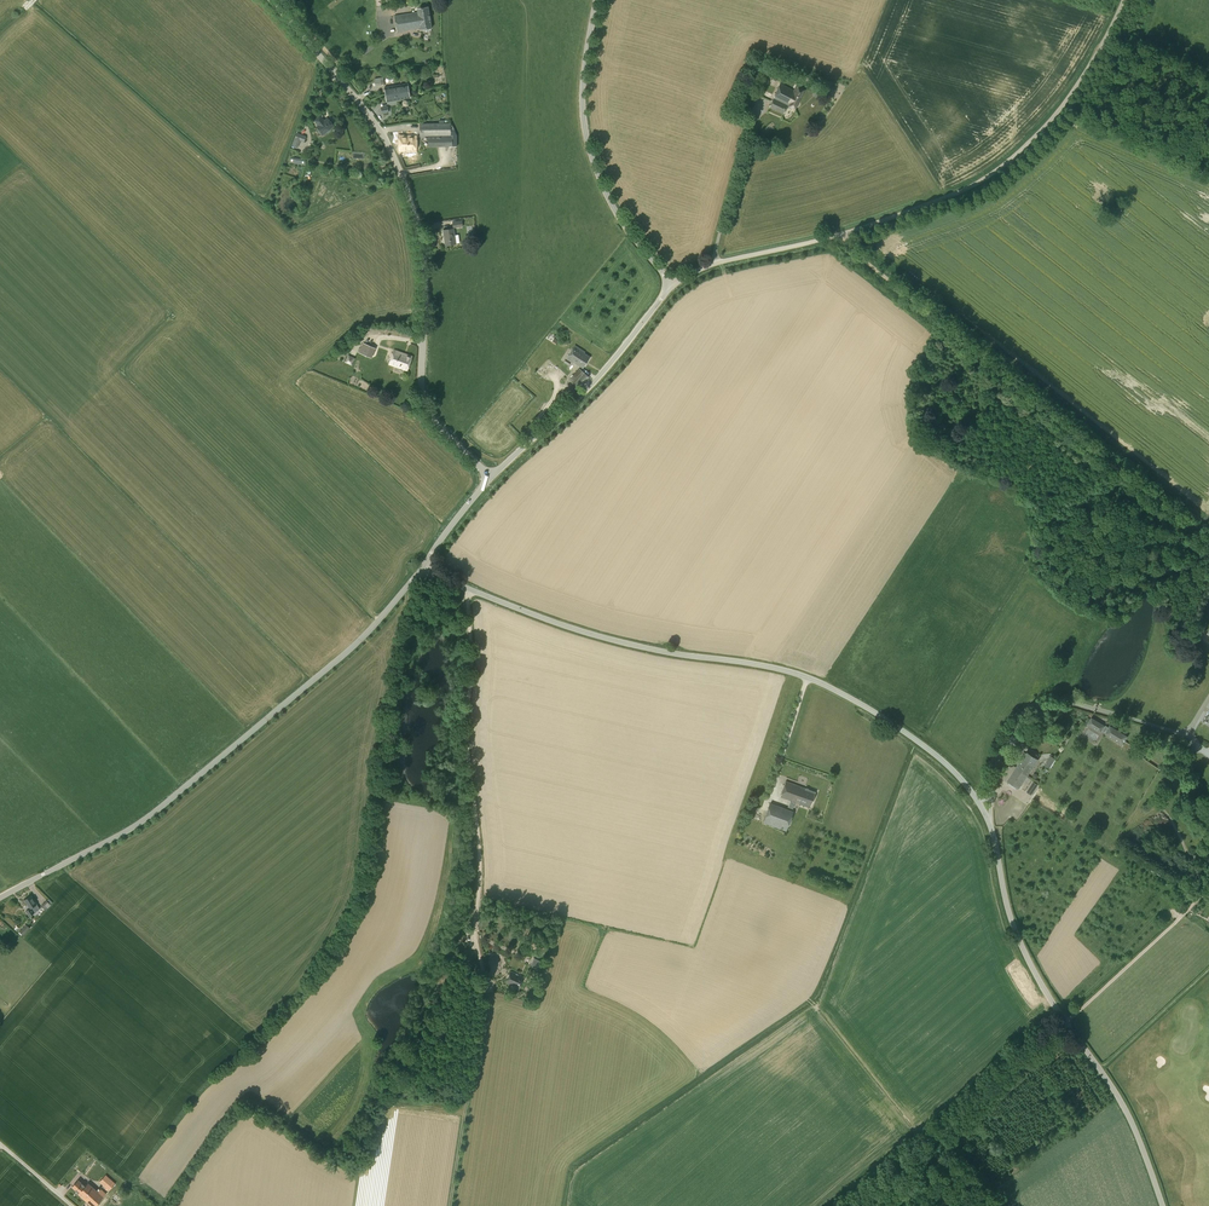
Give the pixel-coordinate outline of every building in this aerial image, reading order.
[(431,28),(428,7),(417,8),(418,12),(394,16),(397,31),(420,27),(421,29),(431,28)] [(794,90),(780,83),(769,107),(784,113),(787,105),(788,106),(794,109),(804,90),(796,86),(794,90)] [(385,94),(409,90),(408,84),(384,87),(385,94)] [(816,98),(820,93),(816,89),(812,94),(816,98)] [(409,90),(385,94),(386,101),(410,97),(409,90)] [(324,121),(320,116),(314,120),(318,125),(317,127),(323,135),(326,132),(327,133),(328,133),(331,131),(331,130),(330,129),(334,126),(327,118),(324,121)] [(450,135),(450,123),(419,123),(420,136),(428,136),(428,146),(452,146),(452,135),(450,135)] [(304,142),(306,136),(297,132),(292,145),(297,147),(300,141),(304,142)] [(415,151),(416,136),(400,136),(399,150),(415,151)] [(305,165),(306,160),(290,157),(289,162),(305,165)] [(453,228),(462,226),(461,219),(456,220),(456,221),(452,222),(453,228)] [(445,245),(456,244),(453,229),(443,230),(445,245)] [(371,358),(376,348),(363,343),(358,352),(371,358)] [(582,367),(589,357),(583,353),(584,352),(574,346),(566,358),(566,359),(564,362),(569,365),(571,362),(573,363),(574,362),(582,367)] [(407,370),(412,356),(393,349),(388,364),(407,370)] [(578,388),(589,377),(579,368),(569,379),(578,388)] [(1101,733),(1105,726),(1091,717),(1087,724),(1101,733)] [(1122,744),(1127,736),(1110,725),(1105,734),(1122,744)] [(1017,768),(1027,775),(1037,760),(1027,753),(1017,768)] [(1049,768),(1055,759),(1050,755),(1044,765),(1049,768)] [(1019,787),(1027,775),(1017,768),(1009,780),(1019,787)] [(810,807),(815,792),(786,781),(780,797),(810,807)] [(1031,795),(1038,784),(1033,781),(1026,792),(1031,795)] [(786,831),(793,811),(770,803),(762,823),(786,831)] [(29,916),(34,912),(31,907),(36,904),(31,895),(24,900),(30,908),(25,911),(29,916)] [(45,910),(51,905),(50,904),(52,902),(48,899),(41,906),(45,910)] [(24,935),(30,927),(26,924),(19,931),(24,935)] [(537,969),(541,961),(534,958),(530,966),(537,969)] [(518,990),(524,977),(511,971),(506,982),(513,985),(512,987),(518,990)] [(109,1190),(116,1183),(106,1174),(99,1182),(109,1190)] [(78,1180),(72,1186),(79,1193),(78,1194),(92,1205),(95,1205),(106,1194),(101,1189),(98,1192),(88,1183),(85,1186),(78,1180)]
